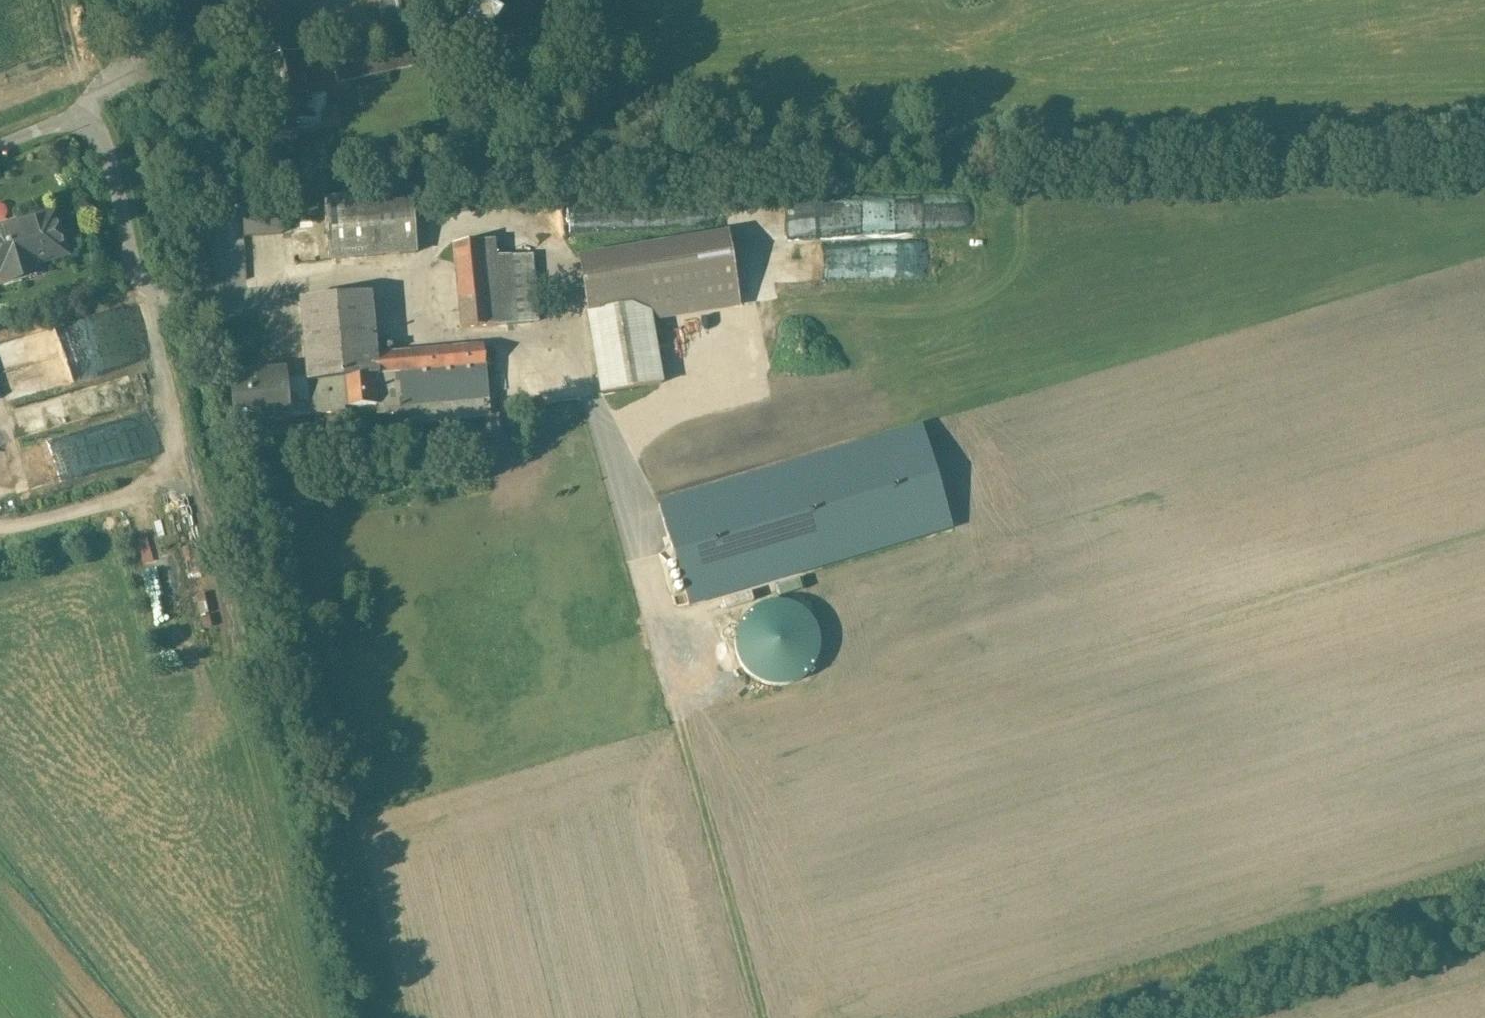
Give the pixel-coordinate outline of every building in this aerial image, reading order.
[(383,25),(419,17),(415,2),(424,0),(377,0),(383,25)] [(484,0),(479,0),(467,21),(488,33),(501,10),(484,0)] [(289,4),(251,13),(276,123),(298,118),(301,127),(321,122),(321,120),(321,112),(324,106),(327,99),(325,91),(307,95),(296,51),(300,50),(289,4)] [(407,45),(334,61),(338,80),(411,63),(407,45)] [(411,192),(323,199),(328,258),(416,252),(411,192)] [(14,220),(15,222),(0,227),(0,268),(14,264),(17,273),(37,267),(35,258),(63,250),(51,209),(14,220)] [(726,234),(579,259),(588,313),(647,302),(650,320),(738,306),(726,234)] [(512,256),(495,258),(494,240),(453,244),(461,329),(518,324),(512,257),(512,256)] [(532,256),(512,257),(518,324),(538,322),(532,256)] [(367,293),(331,296),(341,407),(343,407),(376,404),(377,404),(373,354),(367,293)] [(331,296),(301,299),(308,377),(308,382),(310,382),(312,415),(343,411),(343,407),(341,407),(331,296)] [(647,302),(588,313),(602,394),(661,384),(650,320),(647,302)] [(483,345),(373,354),(377,404),(376,404),(376,412),(405,409),(407,423),(489,415),(483,345)] [(283,375),(250,378),(249,374),(230,376),(234,424),(287,419),(287,417),(312,415),(310,382),(308,382),(308,377),(284,379),(283,375)] [(783,602),(769,602),(756,607),(745,615),(738,626),(734,640),(735,653),(740,666),(749,677),(761,684),(775,687),(790,685),(802,678),(812,667),(818,654),(819,640),(815,626),(807,615),(796,606),(783,602)]
